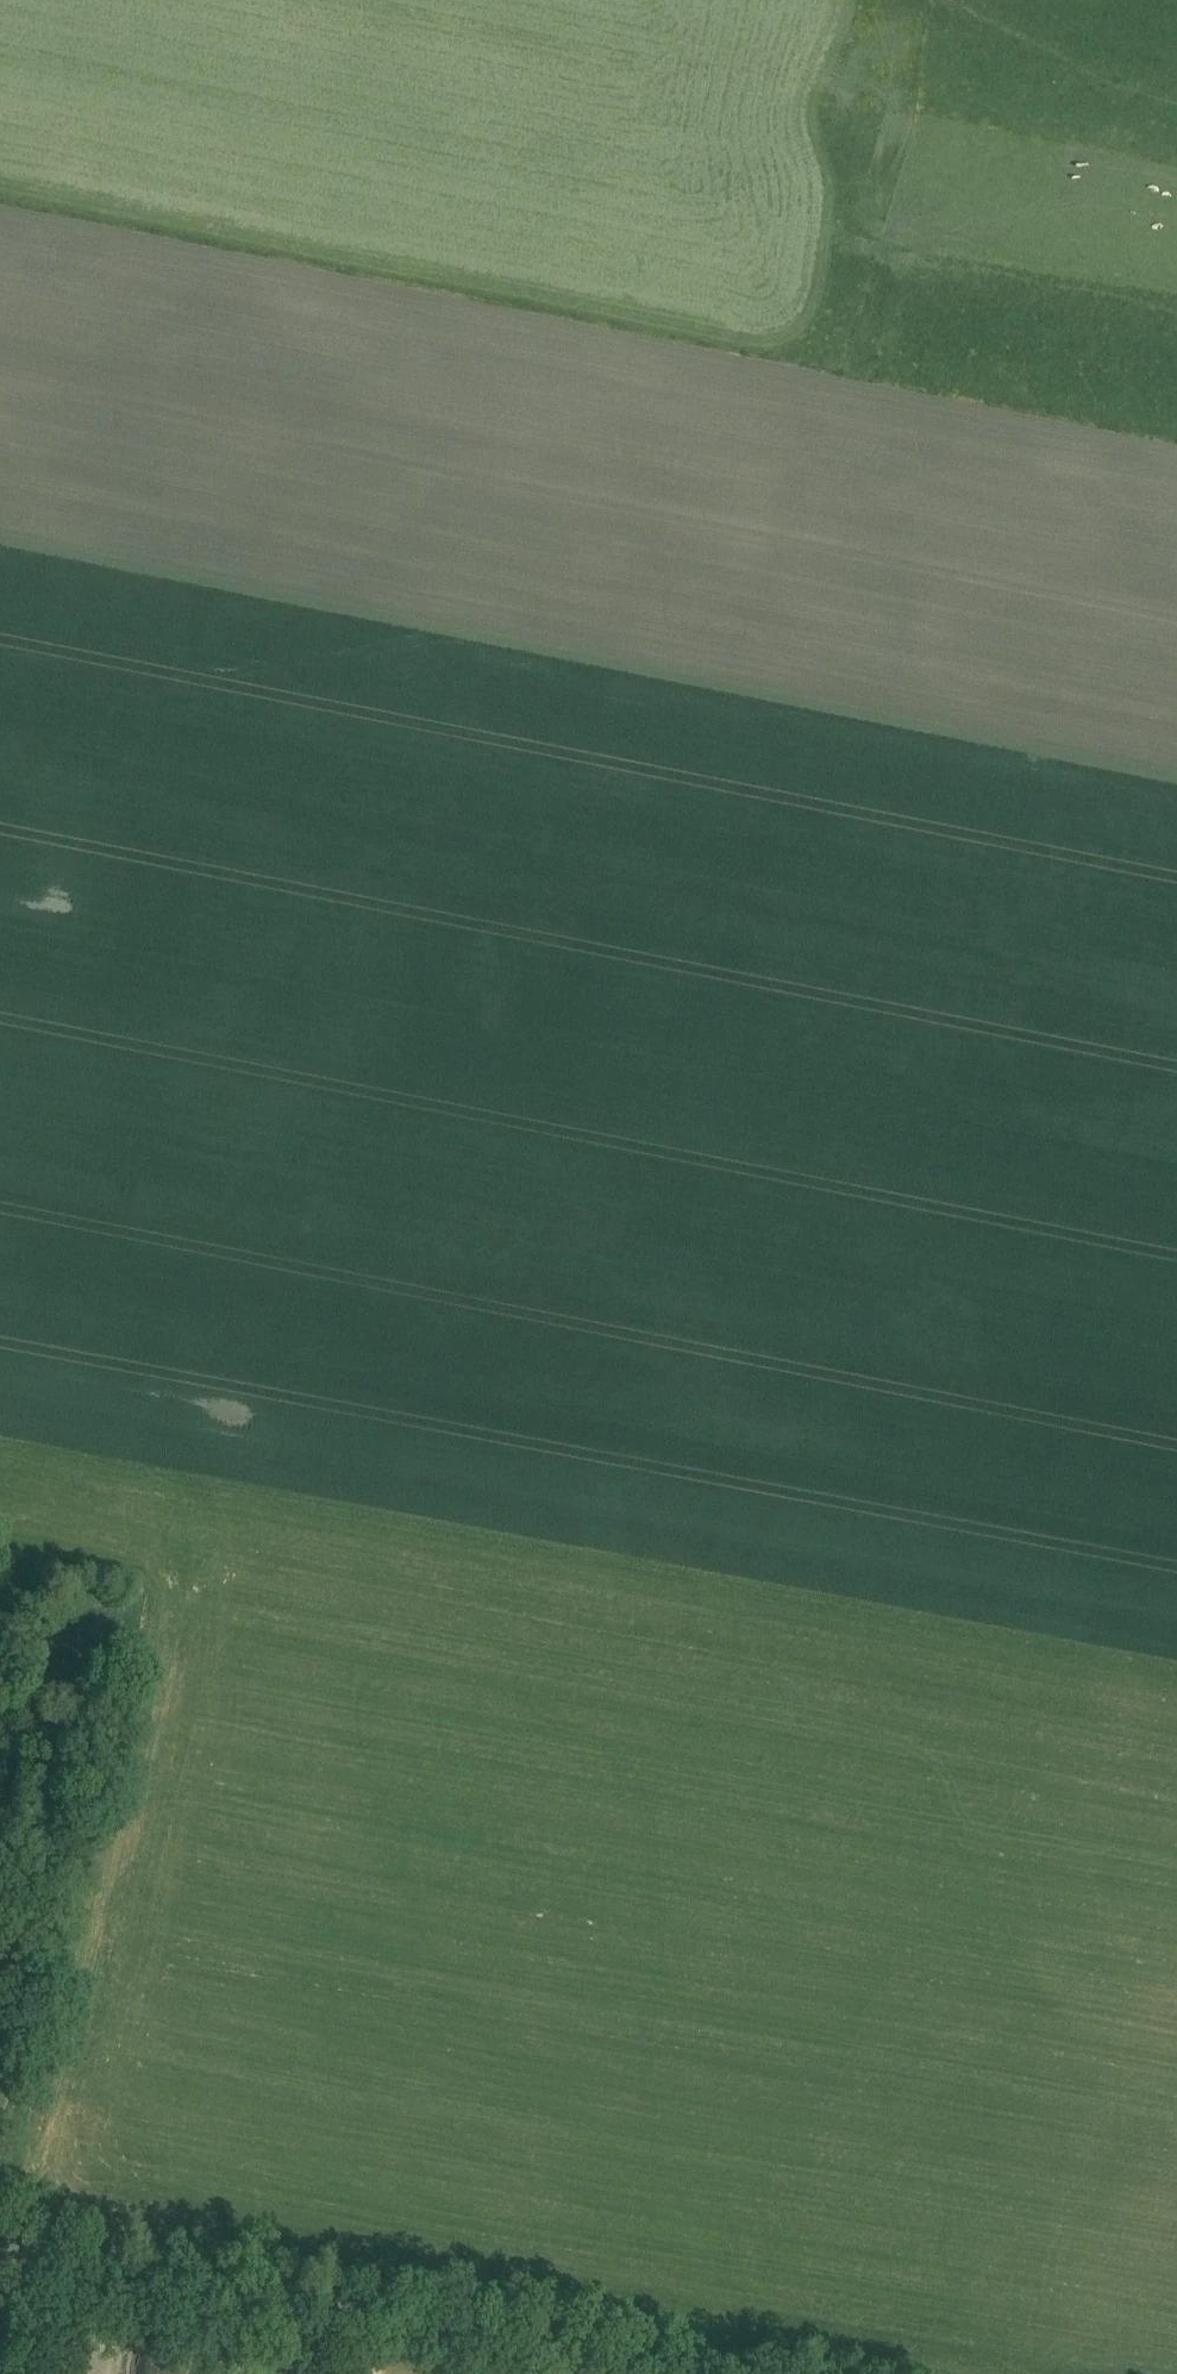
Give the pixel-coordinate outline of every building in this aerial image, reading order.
[(172,2349),(156,2346),(151,2373),(168,2373),(172,2349)] [(36,2371),(0,2364),(0,2373),(36,2373),(36,2371)]
